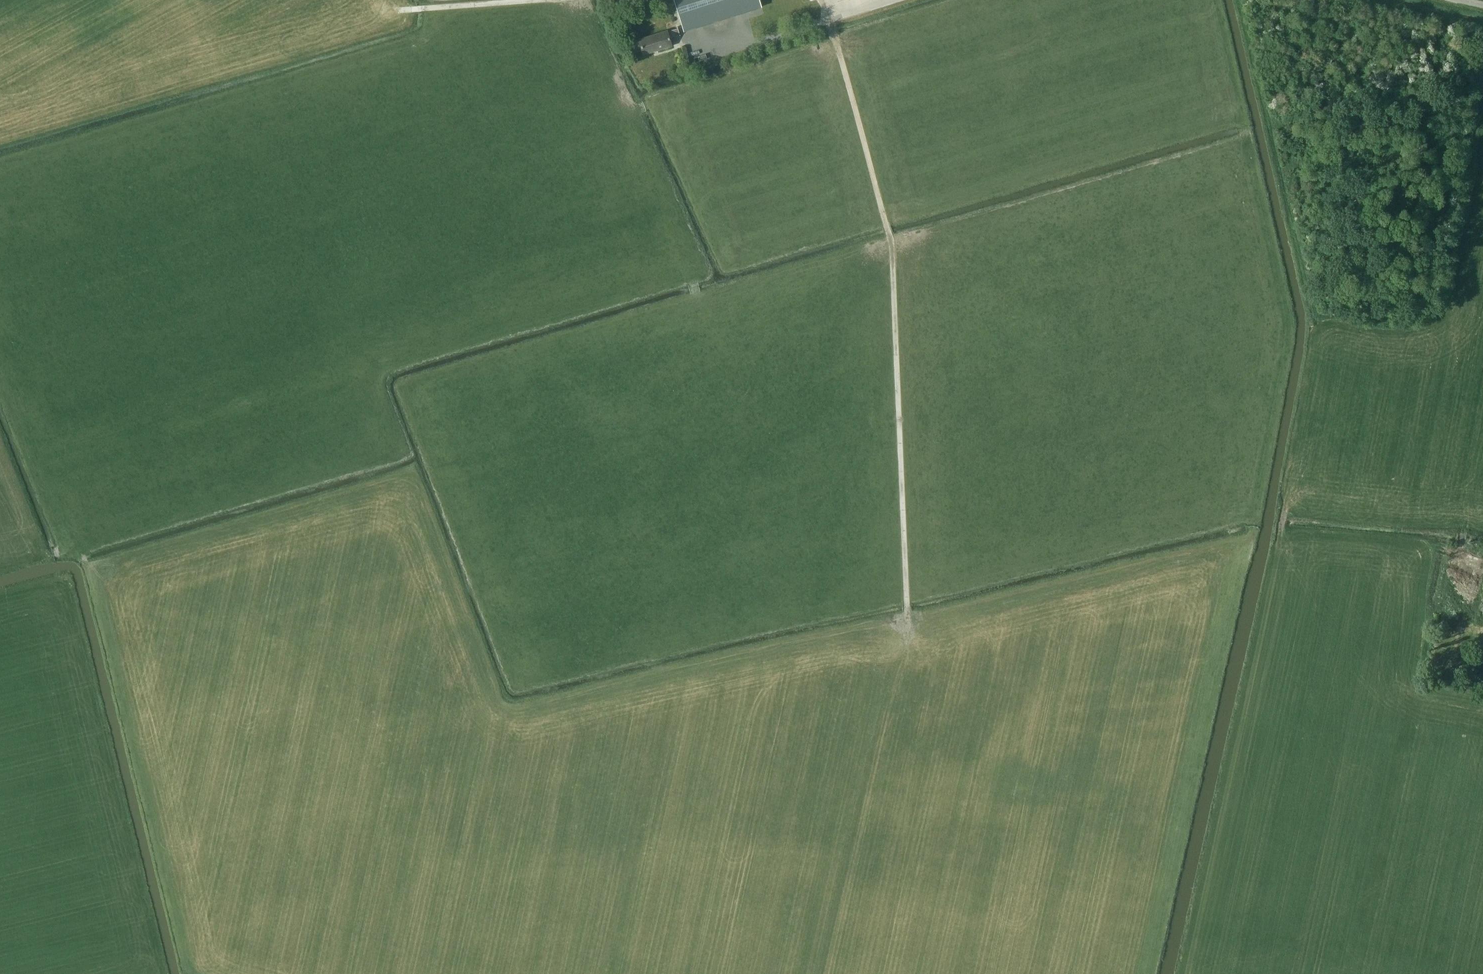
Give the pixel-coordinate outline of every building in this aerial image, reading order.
[(761,7),(759,0),(676,0),(674,1),(677,9),(684,31),(735,15),(761,7)] [(668,38),(679,35),(677,29),(667,32),(667,30),(637,40),(641,55),(670,46),(668,38)]
